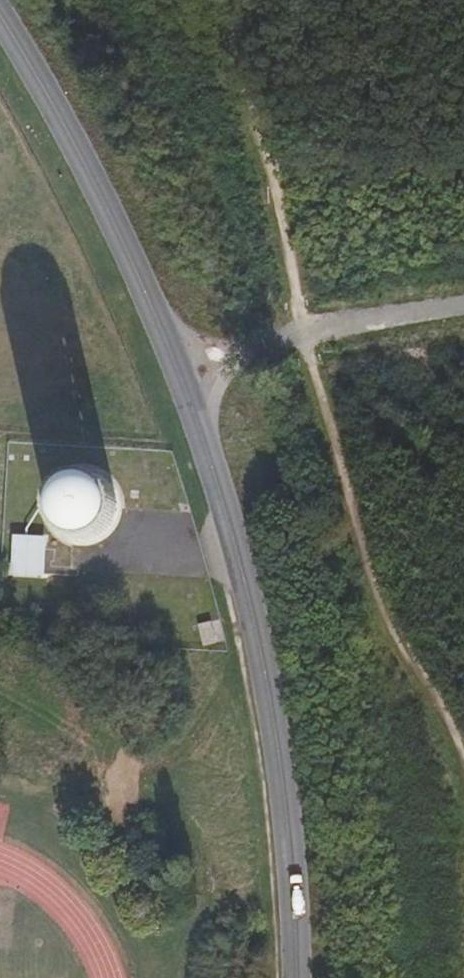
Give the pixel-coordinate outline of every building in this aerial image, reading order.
[(103,530),(106,517),(104,503),(97,492),(86,484),(73,482),(59,484),(48,491),(40,502),(38,515),(40,528),(47,540),(58,547),(71,550),(84,548),(96,541),(103,530)]
